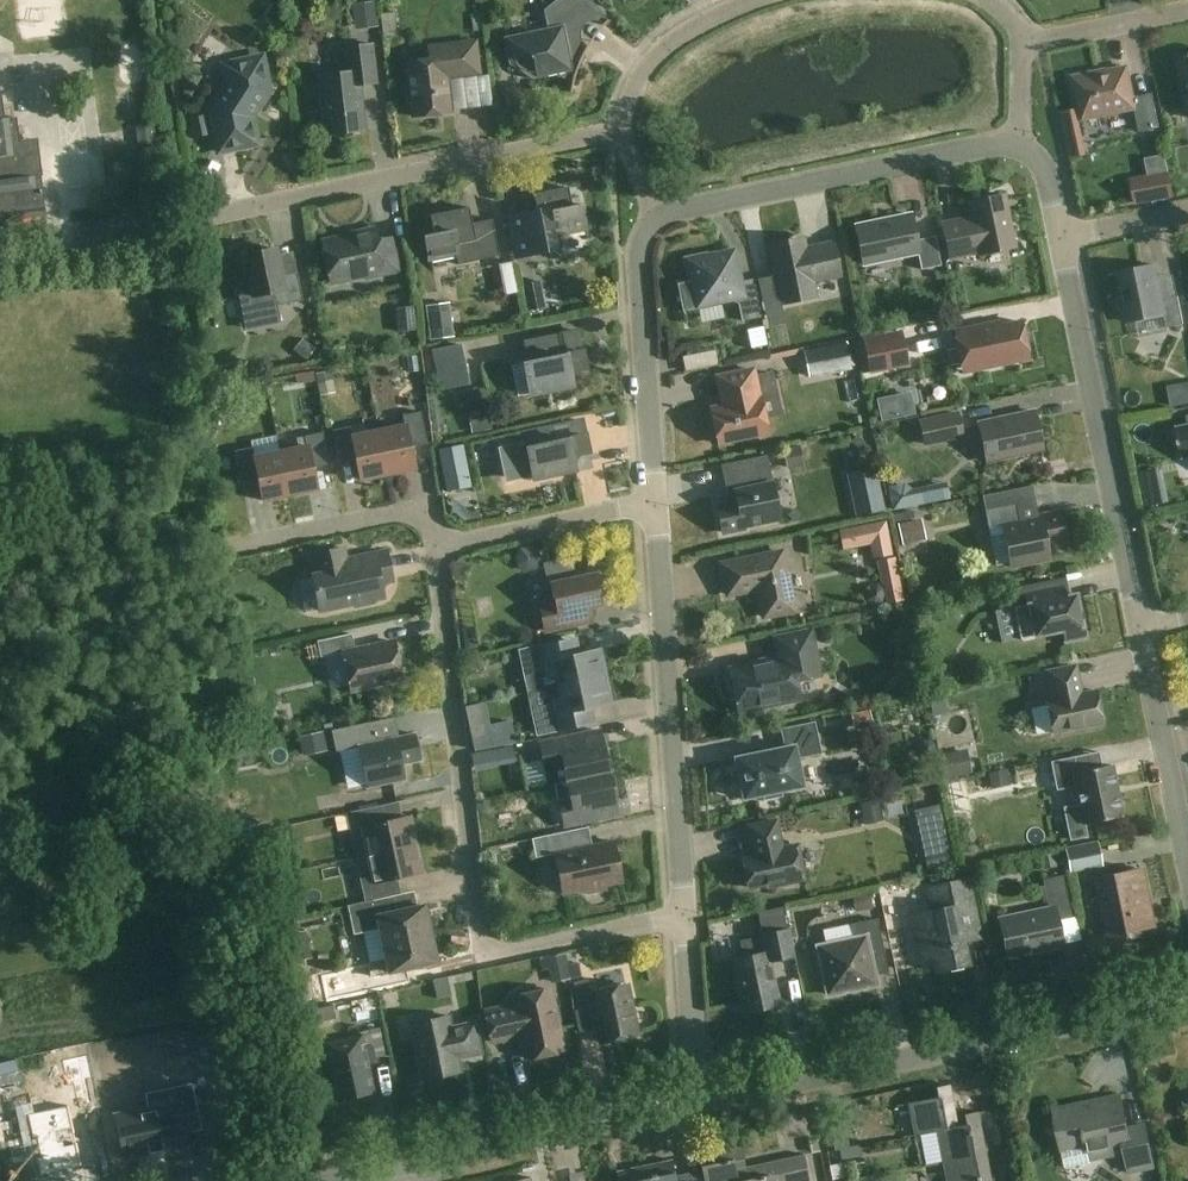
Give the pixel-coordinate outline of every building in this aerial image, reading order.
[(592,0),(556,0),(544,10),(547,28),(503,37),(509,64),(533,79),(575,71),(573,78),(572,81),(571,88),(570,92),(572,92),(573,88),(574,84),(575,80),(576,76),(578,67),(582,59),(584,55),(588,48),(592,41),(595,37),(600,30),(606,24),(609,21),(592,0)] [(479,73),(475,42),(429,47),(431,60),(407,63),(414,116),(450,112),(446,77),(479,73)] [(378,83),(373,44),(343,47),(346,72),(318,76),(325,135),(366,130),(361,85),(378,83)] [(268,86),(262,57),(225,65),(228,83),(211,110),(219,151),(237,148),(237,149),(257,145),(250,113),(256,104),(263,103),(267,97),(265,86),(268,86)] [(1179,60),(1179,61),(1181,61),(1186,82),(1183,83),(1187,105),(1187,58),(1179,60)] [(1134,97),(1128,67),(1090,75),(1089,72),(1071,76),(1075,94),(1077,94),(1083,120),(1135,109),(1140,132),(1160,128),(1153,93),(1134,97)] [(47,215),(39,151),(21,154),(16,117),(5,119),(0,81),(0,221),(47,215)] [(131,118),(140,118),(139,92),(129,92),(131,118)] [(1168,170),(1128,178),(1134,205),(1174,197),(1168,170)] [(513,258),(530,255),(563,248),(560,235),(587,230),(581,204),(572,206),(568,187),(534,194),(538,210),(505,217),(513,258)] [(1015,247),(1004,195),(969,202),(972,217),(942,223),(950,258),(980,252),(980,254),(1015,247)] [(472,223),(469,207),(431,215),(435,235),(421,238),(426,260),(449,255),(449,258),(476,252),(477,261),(500,256),(492,219),(472,223)] [(917,240),(911,214),(856,226),(864,264),(918,253),(922,269),(941,265),(935,237),(917,240)] [(378,240),(376,227),(355,232),(356,236),(322,243),(330,281),(366,274),(365,269),(382,265),(384,275),(400,271),(393,237),(378,240)] [(834,241),(807,247),(805,236),(769,244),(782,305),(818,297),(814,283),(842,277),(834,241)] [(281,276),(276,248),(245,255),(250,280),(235,282),(246,330),(280,322),(277,306),(304,300),(298,272),(281,276)] [(683,309),(698,306),(737,297),(742,321),(762,317),(754,279),(740,282),(734,251),(709,256),(708,254),(686,258),(690,279),(677,281),(683,309)] [(504,265),(512,296),(525,293),(517,262),(504,265)] [(533,262),(521,265),(526,285),(538,282),(533,262)] [(1162,300),(1155,265),(1118,273),(1122,297),(1118,299),(1120,310),(1125,311),(1128,322),(1165,315),(1167,328),(1184,324),(1178,296),(1162,300)] [(435,338),(458,337),(456,303),(433,305),(435,338)] [(1029,359),(1021,322),(987,329),(986,324),(955,331),(964,373),(1029,359)] [(909,365),(902,330),(862,338),(870,373),(909,365)] [(586,368),(578,331),(525,342),(530,362),(524,363),(530,394),(573,386),(570,371),(586,368)] [(468,383),(460,343),(432,349),(440,389),(468,383)] [(722,352),(689,356),(691,368),(723,365),(722,352)] [(759,398),(753,370),(718,377),(724,406),(711,408),(718,444),(768,433),(761,398),(759,398)] [(882,402),(886,417),(918,407),(913,392),(882,402)] [(964,437),(959,411),(919,420),(924,446),(964,437)] [(1042,449),(1034,411),(979,423),(987,461),(1042,449)] [(379,431),(388,474),(416,468),(416,466),(415,466),(411,447),(428,444),(421,412),(403,415),(405,426),(379,431)] [(588,452),(582,421),(527,433),(530,447),(527,448),(534,479),(576,470),(573,455),(588,452)] [(1176,428),(1182,458),(1187,457),(1187,425),(1176,428)] [(388,474),(379,431),(353,437),(351,427),(333,430),(339,462),(356,459),(360,478),(359,478),(359,480),(388,474)] [(307,446),(281,452),(290,494),(318,488),(318,487),(317,487),(313,468),(329,464),(323,432),(305,436),(307,446)] [(290,494),(281,452),(255,458),(252,447),(234,451),(241,483),(258,480),(262,499),(261,499),(261,500),(290,494)] [(464,447),(440,452),(448,494),(472,489),(464,447)] [(774,485),(767,455),(735,462),(741,490),(735,491),(737,502),(718,506),(723,533),(744,528),(744,526),(780,518),(773,485),(774,485)] [(1038,516),(1031,488),(983,498),(989,529),(1003,526),(1012,567),(1049,560),(1046,544),(1065,540),(1059,511),(1038,516)] [(868,506),(873,518),(890,512),(885,499),(868,506)] [(908,524),(910,546),(931,543),(929,522),(908,524)] [(848,555),(897,552),(895,526),(846,529),(848,555)] [(346,560),(343,548),(314,554),(319,575),(313,576),(320,611),(384,597),(381,583),(393,580),(387,551),(346,560)] [(794,611),(782,552),(722,564),(728,595),(758,588),(764,617),(794,611)] [(602,590),(597,570),(574,575),(575,580),(552,585),(556,601),(540,605),(545,631),(573,625),(570,611),(600,604),(597,591),(602,590)] [(1049,600),(1045,583),(1013,590),(1016,607),(1014,607),(1021,639),(1064,631),(1066,640),(1085,636),(1076,594),(1049,600)] [(820,676),(811,631),(775,638),(779,658),(766,661),(764,664),(755,665),(754,664),(730,669),(731,675),(729,678),(731,688),(734,690),(738,711),(800,699),(797,681),(820,676)] [(355,649),(352,634),(318,641),(321,657),(343,652),(351,691),(381,685),(381,682),(402,677),(402,679),(403,679),(395,642),(394,642),(395,643),(373,648),(373,645),(366,647),(366,646),(355,649)] [(518,650),(523,670),(541,666),(543,676),(555,673),(558,686),(606,676),(601,649),(571,656),(568,640),(518,650)] [(1080,686),(1076,665),(1046,671),(1052,699),(1047,700),(1053,733),(1103,723),(1096,690),(1079,694),(1078,687),(1080,686)] [(532,715),(536,735),(586,725),(582,709),(612,702),(606,676),(558,686),(561,699),(549,702),(551,711),(532,715)] [(372,743),(367,723),(332,730),(336,752),(359,747),(367,788),(404,780),(401,765),(421,761),(415,734),(372,743)] [(821,753),(814,723),(782,730),(785,747),(735,758),(744,798),(764,794),(765,800),(782,796),(781,791),(802,786),(797,758),(821,753)] [(324,730),(300,736),(304,755),(329,749),(324,730)] [(567,782),(609,773),(600,731),(540,743),(545,770),(547,769),(550,784),(567,781),(567,782)] [(494,749),(474,753),(477,769),(498,766),(494,749)] [(1090,837),(1087,824),(1122,816),(1111,765),(1102,767),(1099,752),(1051,762),(1057,790),(1077,786),(1080,802),(1063,806),(1070,841),(1090,837)] [(609,773),(567,782),(571,797),(559,800),(564,826),(618,815),(609,773)] [(886,799),(866,803),(871,825),(891,821),(886,799)] [(363,827),(369,854),(416,845),(410,816),(385,822),(382,806),(346,813),(350,830),(363,827)] [(782,849),(776,821),(748,826),(752,846),(755,845),(757,854),(742,857),(749,888),(767,884),(768,887),(805,879),(800,859),(797,860),(794,846),(782,849)] [(550,854),(546,836),(532,839),(536,858),(555,854),(564,894),(587,889),(588,894),(606,890),(605,886),(622,882),(613,841),(550,854)] [(1103,865),(1099,842),(1065,849),(1070,872),(1103,865)] [(360,875),(365,901),(401,894),(398,878),(422,873),(416,845),(369,854),(372,872),(360,875)] [(1154,927),(1142,869),(1095,878),(1108,940),(1127,936),(1126,932),(1154,927)] [(1072,917),(1063,875),(1043,879),(1049,908),(1000,919),(1008,957),(1063,945),(1058,920),(1072,917)] [(976,913),(968,879),(928,887),(933,910),(911,915),(921,961),(934,958),(937,972),(950,969),(951,972),(963,969),(963,966),(969,965),(959,916),(976,913)] [(401,894),(365,901),(366,902),(348,906),(355,934),(380,928),(384,944),(430,931),(425,906),(401,911),(397,895),(401,894)] [(885,954),(877,919),(851,924),(854,938),(818,946),(828,995),(877,984),(871,957),(885,954)] [(155,997),(189,995),(186,926),(151,928),(155,997)] [(793,956),(787,930),(763,935),(763,937),(741,941),(744,958),(733,960),(744,1012),(779,1005),(770,961),(793,956)] [(437,962),(430,931),(384,944),(387,959),(368,963),(375,992),(416,983),(413,967),(437,962)] [(591,993),(588,979),(573,982),(579,1010),(593,1007),(601,1043),(638,1035),(628,985),(591,993)] [(564,1050),(551,990),(514,998),(515,1005),(486,1011),(492,1042),(522,1036),(526,1058),(564,1050)] [(451,1028),(448,1016),(410,1024),(422,1080),(460,1072),(457,1055),(467,1053),(467,1056),(481,1053),(475,1023),(451,1028)] [(327,1044),(338,1098),(372,1091),(367,1068),(379,1065),(375,1047),(368,1049),(365,1037),(327,1044)] [(84,1056),(61,1061),(66,1084),(71,1083),(76,1106),(94,1102),(84,1056)] [(148,1096),(113,1103),(122,1144),(187,1130),(181,1101),(197,1098),(191,1070),(175,1073),(145,1080),(148,1096)] [(909,1103),(915,1135),(937,1131),(959,1126),(951,1085),(936,1088),(938,1098),(909,1103)] [(1128,1128),(1121,1095),(1054,1109),(1066,1168),(1090,1162),(1090,1160),(1125,1153),(1129,1173),(1155,1168),(1146,1124),(1128,1128)] [(68,1106),(26,1115),(39,1175),(81,1166),(68,1106)] [(937,1131),(943,1162),(987,1153),(979,1112),(965,1115),(967,1125),(959,1126),(937,1131)] [(691,1180),(738,1180),(735,1161),(745,1159),(742,1145),(699,1154),(702,1170),(689,1173),(691,1180)] [(987,1153),(943,1162),(947,1180),(992,1180),(987,1153)] [(745,1159),(735,1161),(738,1180),(810,1180),(805,1154),(746,1167),(745,1159)] [(689,1173),(676,1176),(672,1159),(617,1171),(619,1180),(691,1180),(689,1173)]
